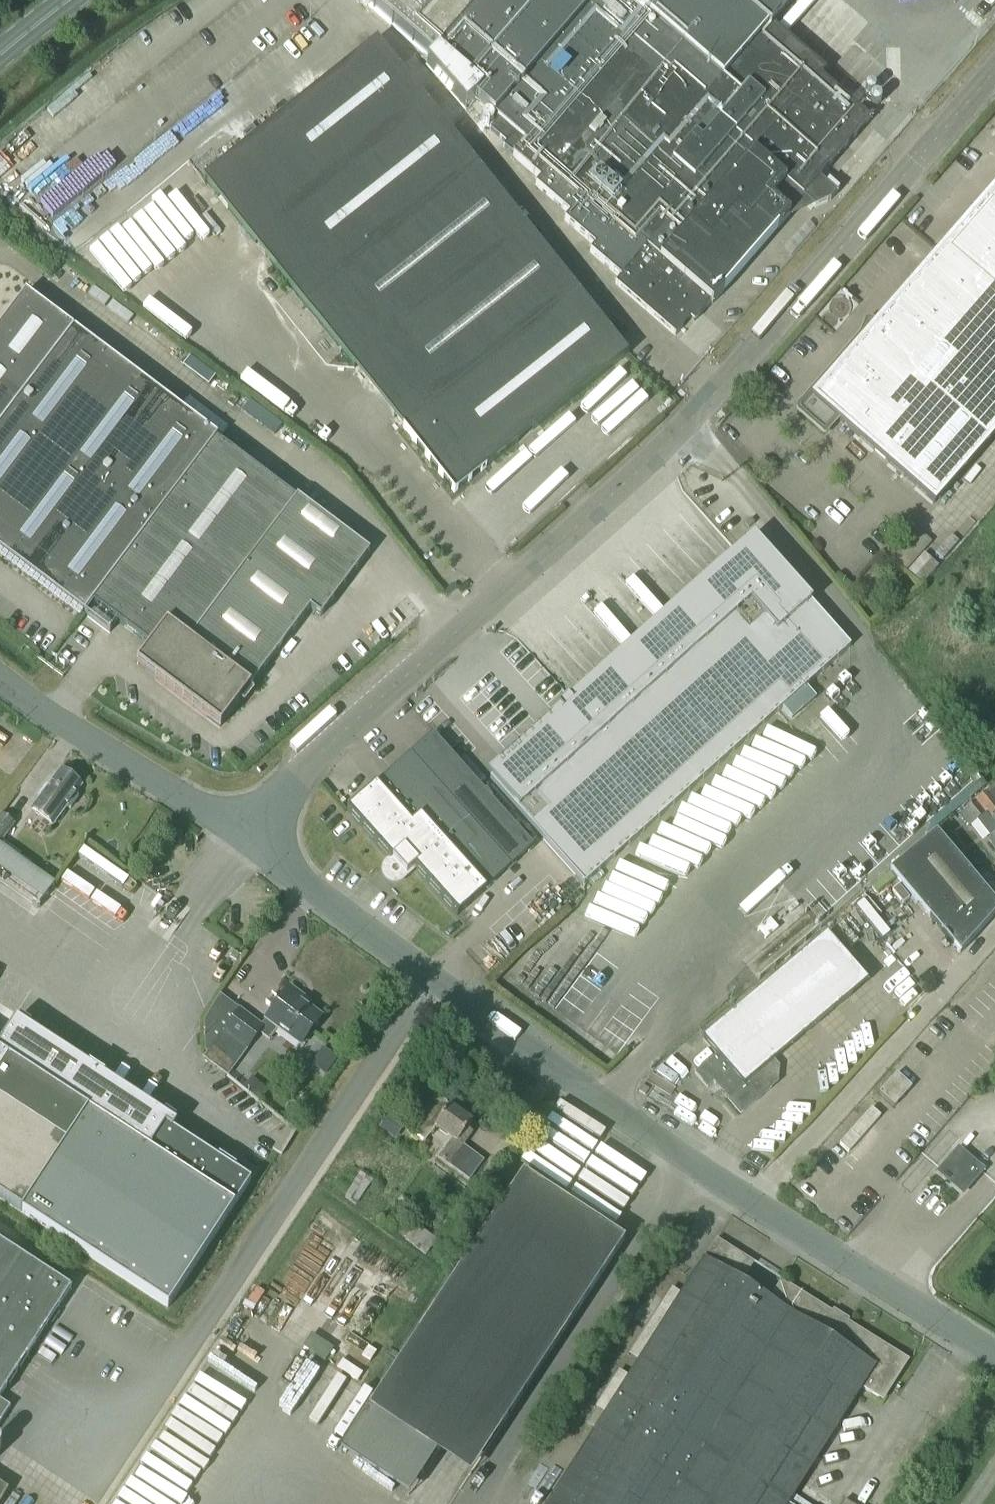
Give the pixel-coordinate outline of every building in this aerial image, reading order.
[(821,74),(768,28),(793,0),(363,0),(432,60),(426,65),(465,110),(475,101),(494,116),(525,143),(513,157),(540,180),(535,186),(569,215),(565,221),(595,247),(590,253),(620,279),(615,285),(675,336),(690,319),(694,323),(711,304),(712,306),(790,216),(771,199),(776,193),(787,202),(797,203),(802,197),(815,209),(830,201),(837,194),(819,178),(869,120),(819,76),(821,74)] [(815,59),(847,25),(839,18),(808,52),(815,59)] [(836,48),(881,78),(888,67),(843,38),(836,48)] [(454,494),(627,355),(377,42),(203,180),(304,306),(336,281),(386,344),(354,369),(454,494)] [(837,419),(934,504),(994,434),(994,189),(853,352),(849,349),(799,407),(800,413),(824,434),(837,419)] [(85,615),(92,604),(149,647),(136,666),(220,729),(309,610),(320,619),(369,554),(217,439),(217,438),(25,293),(0,326),(0,552),(85,615)] [(227,403),(233,408),(238,401),(232,397),(227,403)] [(906,573),(931,543),(903,519),(895,528),(906,538),(889,558),(906,573)] [(562,716),(489,781),(584,887),(851,648),(756,542),(742,555),(576,703),(572,707),(566,701),(557,710),(562,716)] [(658,543),(650,551),(675,577),(683,569),(658,543)] [(400,852),(414,869),(457,917),(533,848),(433,735),(347,811),(390,860),(400,852)] [(53,827),(65,809),(67,810),(70,809),(77,800),(77,797),(75,796),(81,788),(59,772),(48,788),(46,787),(37,798),(40,800),(31,811),(53,827)] [(977,822),(992,841),(994,846),(994,789),(993,787),(986,792),(975,802),(963,811),(974,824),(977,822)] [(15,825),(2,816),(0,818),(0,846),(15,825)] [(994,915),(994,904),(936,833),(890,872),(960,955),(994,915)] [(39,892),(50,877),(4,843),(0,849),(0,863),(39,892)] [(870,942),(853,925),(861,916),(847,902),(832,918),(846,932),(845,933),(862,950),(870,942)] [(867,903),(860,908),(885,939),(892,934),(867,903)] [(775,1061),(866,983),(826,936),(734,1014),(775,1061)] [(872,966),(878,973),(893,962),(887,955),(872,966)] [(580,1026),(622,988),(613,977),(611,979),(602,968),(561,1005),(570,1015),(580,1026)] [(896,999),(914,987),(909,980),(891,991),(896,999)] [(300,1047),(321,1019),(301,1005),(305,1000),(290,989),(261,1028),(240,1012),(224,1034),(223,1032),(203,1060),(227,1078),(259,1034),(270,1041),(278,1030),(300,1047)] [(207,1023),(220,1002),(212,997),(199,1017),(207,1023)] [(703,1041),(712,1051),(715,1056),(694,1074),(707,1089),(714,1084),(740,1115),(771,1089),(759,1074),(775,1061),(734,1014),(703,1041)] [(169,1130),(174,1122),(175,1122),(175,1121),(165,1114),(164,1115),(163,1117),(28,1029),(30,1027),(30,1028),(31,1027),(20,1020),(19,1021),(20,1021),(18,1023),(16,1021),(0,1045),(0,1200),(22,1214),(168,1309),(234,1208),(251,1183),(234,1172),(236,1169),(219,1158),(218,1159),(219,1159),(217,1161),(169,1130)] [(661,1058),(656,1066),(676,1077),(681,1069),(661,1058)] [(691,1075),(684,1082),(699,1096),(706,1089),(691,1075)] [(894,1107),(911,1089),(897,1076),(880,1094),(894,1107)] [(643,1086),(639,1092),(646,1097),(650,1090),(643,1086)] [(469,1182),(483,1162),(462,1147),(472,1133),(468,1130),(473,1124),(446,1105),(447,1104),(436,1096),(411,1132),(425,1143),(435,1129),(452,1141),(438,1160),(469,1182)] [(880,1118),(871,1110),(839,1146),(848,1154),(880,1118)] [(379,1129),(396,1140),(406,1125),(389,1114),(379,1129)] [(962,1191),(979,1172),(959,1154),(952,1161),(956,1164),(946,1176),(962,1191)] [(360,1174),(344,1199),(357,1207),(372,1182),(360,1174)] [(367,1412),(338,1456),(407,1501),(436,1457),(469,1478),(624,1243),(522,1176),(367,1412)] [(405,1242),(426,1257),(437,1242),(415,1227),(405,1242)] [(861,1389),(877,1399),(883,1397),(904,1364),(902,1358),(781,1281),(768,1301),(741,1284),(753,1263),(716,1240),(548,1503),(788,1503),(861,1389)] [(70,1289),(0,1243),(0,1397),(70,1289)] [(106,1364),(116,1346),(106,1341),(97,1359),(106,1364)] [(9,1409),(0,1403),(0,1422),(9,1409)] [(108,1480),(119,1490),(130,1478),(119,1468),(108,1480)]
